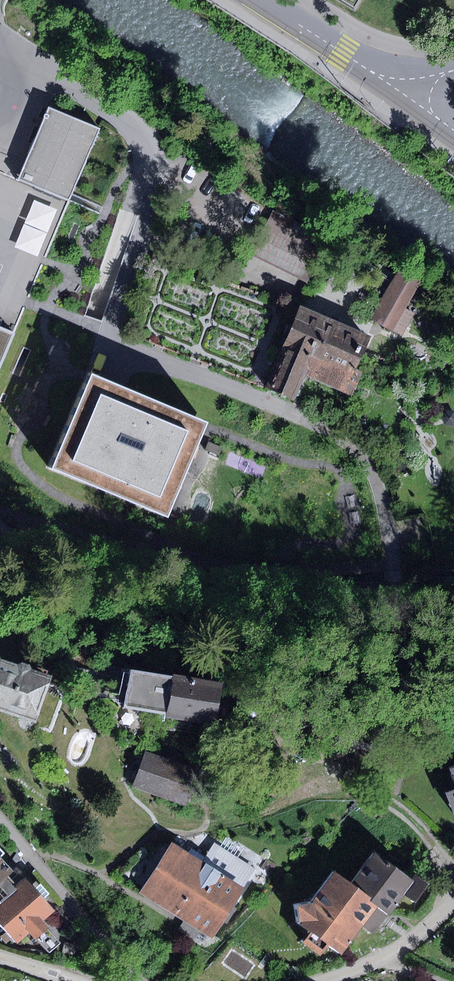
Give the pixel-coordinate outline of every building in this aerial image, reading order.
[(99,128),(49,107),(18,179),(68,201),(99,128)] [(252,253),(307,280),(328,236),(273,210),(252,253)] [(421,279),(398,267),(368,322),(390,334),(421,279)] [(368,335),(299,304),(263,386),(293,399),(304,374),(351,395),(361,371),(354,367),(368,335)] [(13,334),(0,329),(0,364),(13,334)] [(163,515),(203,421),(88,373),(86,378),(48,467),(163,515)] [(53,678),(0,660),(0,711),(36,721),(53,678)] [(168,714),(174,677),(130,669),(124,707),(168,714)] [(224,683),(175,675),(174,677),(168,714),(168,716),(217,724),(224,683)] [(199,769),(145,752),(134,787),(188,804),(199,769)] [(173,842),(142,892),(213,937),(244,887),(202,861),(173,842)] [(214,843),(202,861),(244,887),(255,868),(214,843)] [(329,946),(342,954),(377,905),(389,914),(403,894),(412,881),(374,854),(352,885),(334,873),(312,904),(296,905),(297,923),(311,932),(329,946)] [(11,870),(0,857),(0,880),(11,870)] [(412,881),(403,894),(416,903),(430,883),(417,874),(412,881)] [(56,912),(27,880),(0,904),(0,922),(19,943),(30,933),(36,940),(50,928),(45,922),(56,912)] [(329,946),(311,932),(303,943),(321,957),(329,946)] [(65,942),(62,953),(74,956),(77,945),(65,942)]
